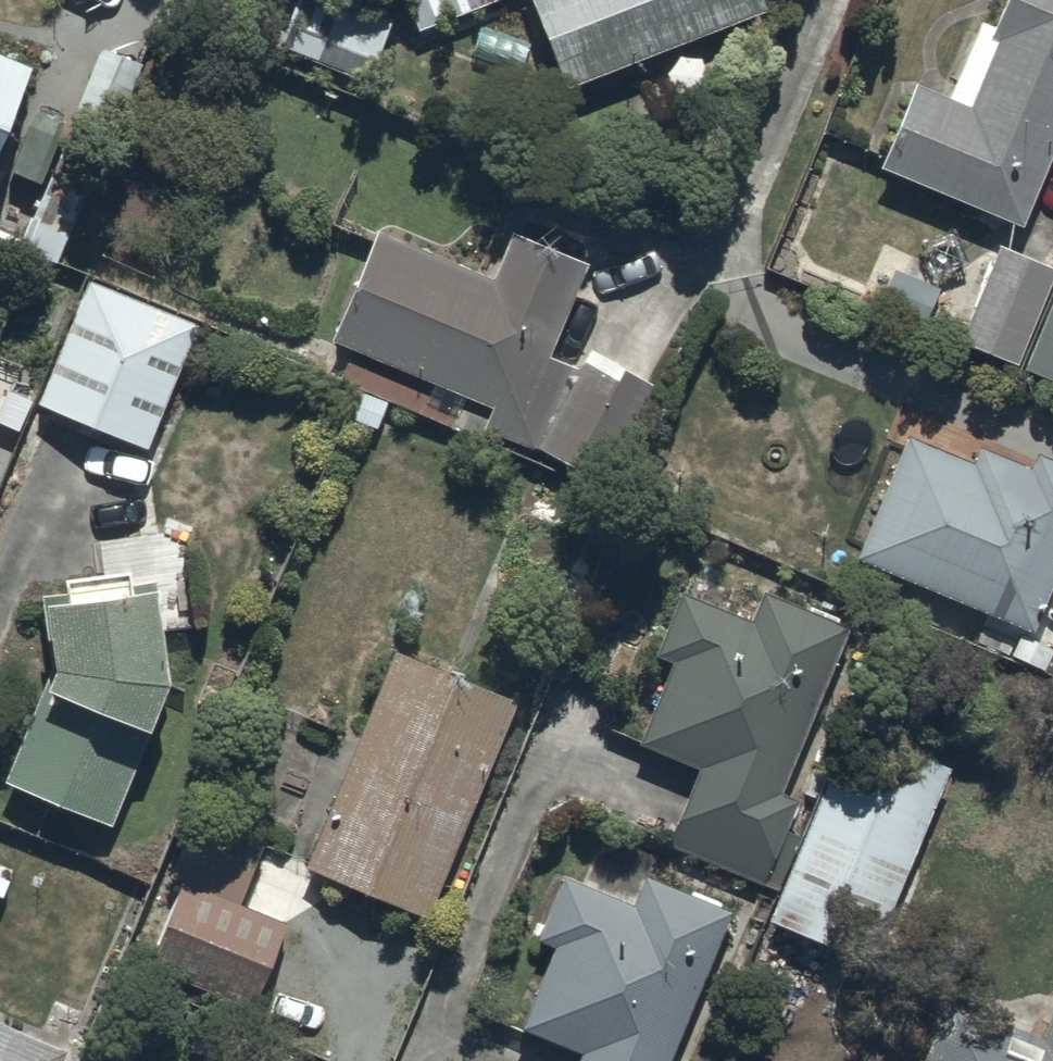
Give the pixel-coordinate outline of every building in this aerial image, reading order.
[(275,35),(362,71),(388,10),(363,0),(289,0),(275,35)] [(416,23),(477,0),(408,0),(416,23)] [(563,78),(760,1),(760,0),(533,0),(563,78)] [(1018,216),(1052,131),(1052,0),(996,0),(985,27),(993,30),(966,96),(911,73),(876,157),(1018,216)] [(28,56),(0,45),(0,122),(28,56)] [(137,64),(100,48),(74,112),(111,127),(137,64)] [(373,218),(328,330),(489,398),(480,421),(535,439),(577,360),(545,345),(584,252),(507,220),(488,268),(373,218)] [(997,238),(957,332),(1014,356),(1052,265),(1052,262),(997,238)] [(85,271),(35,395),(145,439),(194,315),(85,271)] [(1021,360),(1052,373),(1052,284),(1021,360)] [(577,360),(535,439),(604,475),(656,377),(587,341),(577,360)] [(853,550),(1030,622),(1052,566),(1052,452),(1033,444),(1027,458),(977,438),(971,453),(904,426),(853,550)] [(108,816),(167,677),(154,569),(37,583),(47,651),(0,770),(0,772),(108,816)] [(664,839),(761,878),(796,792),(778,784),(846,618),(760,583),(748,612),(678,584),(653,647),(669,653),(636,736),(697,760),(664,839)] [(393,642),(302,859),(424,910),(515,692),(393,642)] [(867,952),(946,760),(846,719),(767,912),(867,952)] [(247,1002),(283,915),(237,896),(260,839),(190,810),(166,868),(178,873),(142,959),(247,1002)] [(573,1060),(664,1060),(729,903),(642,868),(631,896),(560,868),(534,931),(552,939),(519,1021),(579,1045),(573,1060)] [(1038,1029),(945,991),(916,1060),(1052,1060),(1052,993),(1038,1029)] [(64,1039),(0,1013),(0,1060),(55,1060),(64,1039)]
